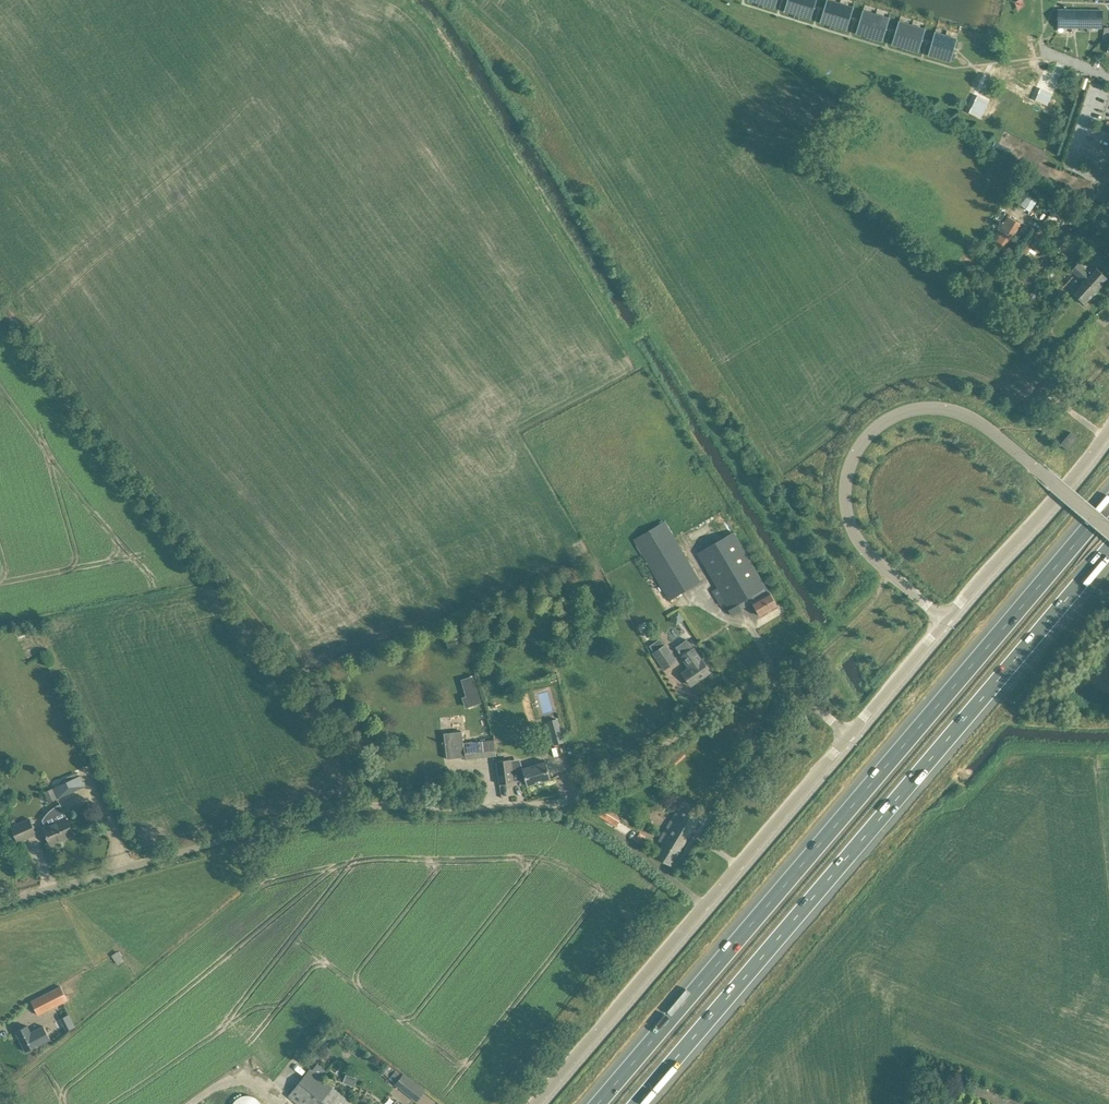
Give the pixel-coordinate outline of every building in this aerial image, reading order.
[(785,11),(795,14),(795,17),(799,18),(800,16),(810,19),(814,7),(814,5),(816,0),(788,0),(785,11)] [(820,22),(831,25),(830,28),(835,29),(836,27),(846,30),(850,18),(850,16),(853,7),(829,0),(827,0),(825,8),(824,11),(820,22)] [(1102,9),(1057,9),(1057,28),(1102,29),(1102,9)] [(871,38),(882,41),(889,18),(863,11),(856,33),(867,36),(867,38),(870,39),(871,38)] [(918,52),(925,29),(899,22),(892,44),(903,47),(903,49),(906,50),(907,48),(918,52)] [(956,39),(935,33),(929,55),(950,61),(950,60),(953,60),(955,54),(952,53),(955,43),(957,43),(958,40),(956,40),(956,39)] [(1048,105),(1053,94),(1040,88),(1035,100),(1048,105)] [(981,119),(989,101),(978,95),(969,113),(981,119)] [(1049,127),(1056,115),(1049,112),(1043,124),(1049,127)] [(991,150),(990,151),(993,152),(1008,159),(1012,149),(995,142),(991,150)] [(1072,181),(1075,175),(1055,166),(1052,173),(1072,181)] [(1064,197),(1068,190),(1060,186),(1056,193),(1064,197)] [(1029,193),(1021,203),(1030,211),(1039,200),(1029,193)] [(1071,224),(1076,216),(1071,212),(1065,220),(1071,224)] [(1003,251),(1020,224),(1007,216),(990,244),(1003,251)] [(1108,278),(1100,271),(1095,267),(1091,271),(1089,269),(1088,271),(1078,262),(1071,270),(1082,281),(1071,292),(1084,304),(1108,278)] [(1037,285),(1030,296),(1035,299),(1042,288),(1037,285)] [(1059,292),(1063,297),(1067,294),(1062,288),(1059,292)] [(1068,451),(1078,438),(1071,432),(1060,444),(1068,451)] [(665,520),(633,539),(642,555),(643,556),(653,572),(669,600),(701,581),(675,538),(673,535),(665,520)] [(769,592),(734,531),(697,552),(718,588),(727,608),(731,615),(742,610),(739,603),(754,594),(757,599),(752,602),(760,616),(777,606),(772,596),(769,592)] [(679,608),(671,615),(679,624),(686,617),(679,608)] [(712,642),(705,646),(708,651),(715,647),(712,642)] [(665,644),(653,653),(664,669),(677,661),(665,644)] [(681,657),(689,668),(682,673),(691,685),(710,672),(701,659),(694,647),(681,657)] [(472,675),(462,679),(467,696),(465,697),(468,707),(481,703),(472,675)] [(559,729),(551,731),(555,744),(563,742),(559,729)] [(465,759),(496,755),(494,739),(463,743),(462,731),(444,733),(447,759),(465,757),(465,759)] [(500,784),(514,782),(511,759),(497,761),(500,784)] [(527,785),(551,778),(546,761),(522,768),(522,769),(517,770),(521,783),(526,781),(527,785)] [(80,775),(53,787),(58,798),(85,786),(80,775)] [(43,827),(46,834),(51,844),(74,834),(67,817),(60,804),(57,806),(54,807),(50,810),(47,814),(43,818),(42,820),(45,827),(43,827)] [(701,817),(685,807),(655,856),(671,866),(701,817)] [(620,820),(621,819),(609,812),(604,820),(616,827),(617,826),(620,820)] [(12,827),(14,832),(18,842),(36,834),(30,819),(12,827)] [(118,951),(112,956),(119,965),(125,960),(118,951)] [(61,986),(32,1001),(39,1015),(68,1000),(61,986)] [(67,1031),(77,1027),(72,1013),(62,1018),(67,1031)] [(27,1025),(26,1026),(16,1031),(26,1051),(40,1044),(51,1039),(44,1026),(34,1031),(31,1033),(27,1025)] [(312,1071),(309,1069),(288,1095),(299,1103),(353,1103),(320,1078),(312,1071)] [(356,1086),(359,1078),(347,1073),(344,1082),(356,1086)] [(406,1092),(414,1082),(403,1074),(402,1076),(395,1084),(406,1092)] [(244,1095),(242,1096),(239,1097),(237,1099),(235,1101),(234,1103),(233,1103),(261,1103),(259,1101),(257,1099),(255,1097),(253,1096),(250,1095),(247,1095),(244,1095)]
